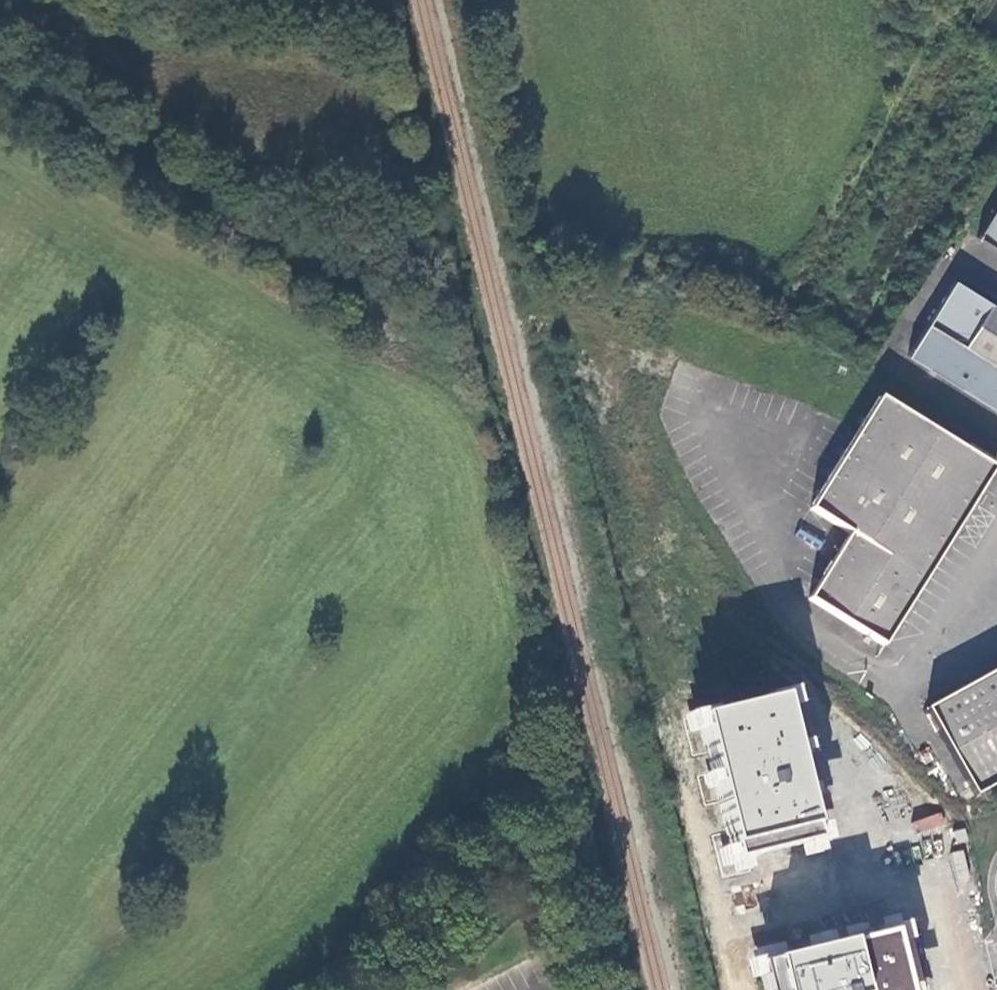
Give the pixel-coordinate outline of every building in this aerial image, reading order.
[(978,240),(996,252),(996,209),(978,240)] [(953,280),(941,299),(919,285),(904,308),(926,322),(909,350),(996,405),(996,308),(953,280)] [(862,429),(811,510),(849,534),(810,598),(884,645),(965,514),(992,470),(880,400),(862,429)] [(927,707),(974,793),(996,781),(996,668),(927,707)] [(789,694),(703,717),(735,851),(820,831),(789,694)] [(781,989),(923,989),(908,925),(773,958),(781,989)]
